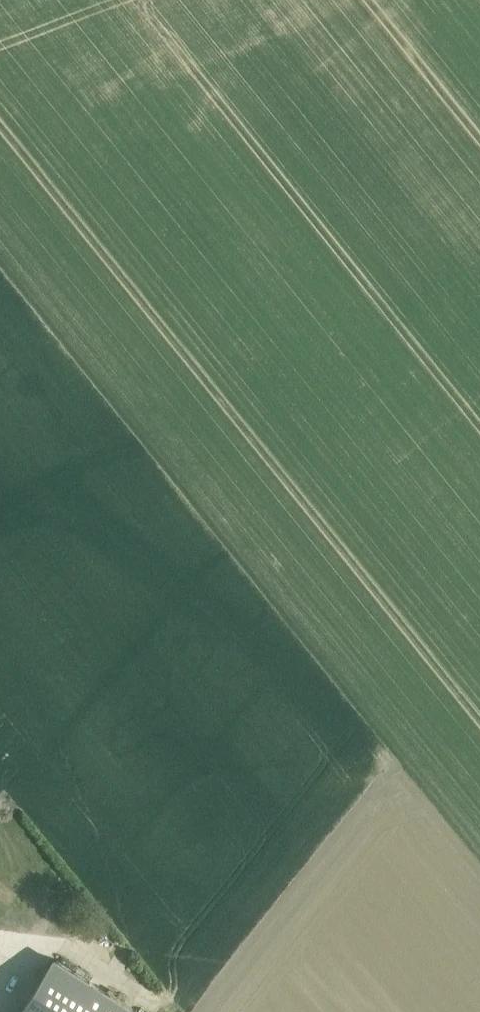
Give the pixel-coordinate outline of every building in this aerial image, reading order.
[(23,1011),(133,1011),(130,1010),(85,981),(54,962),(23,1011)]
